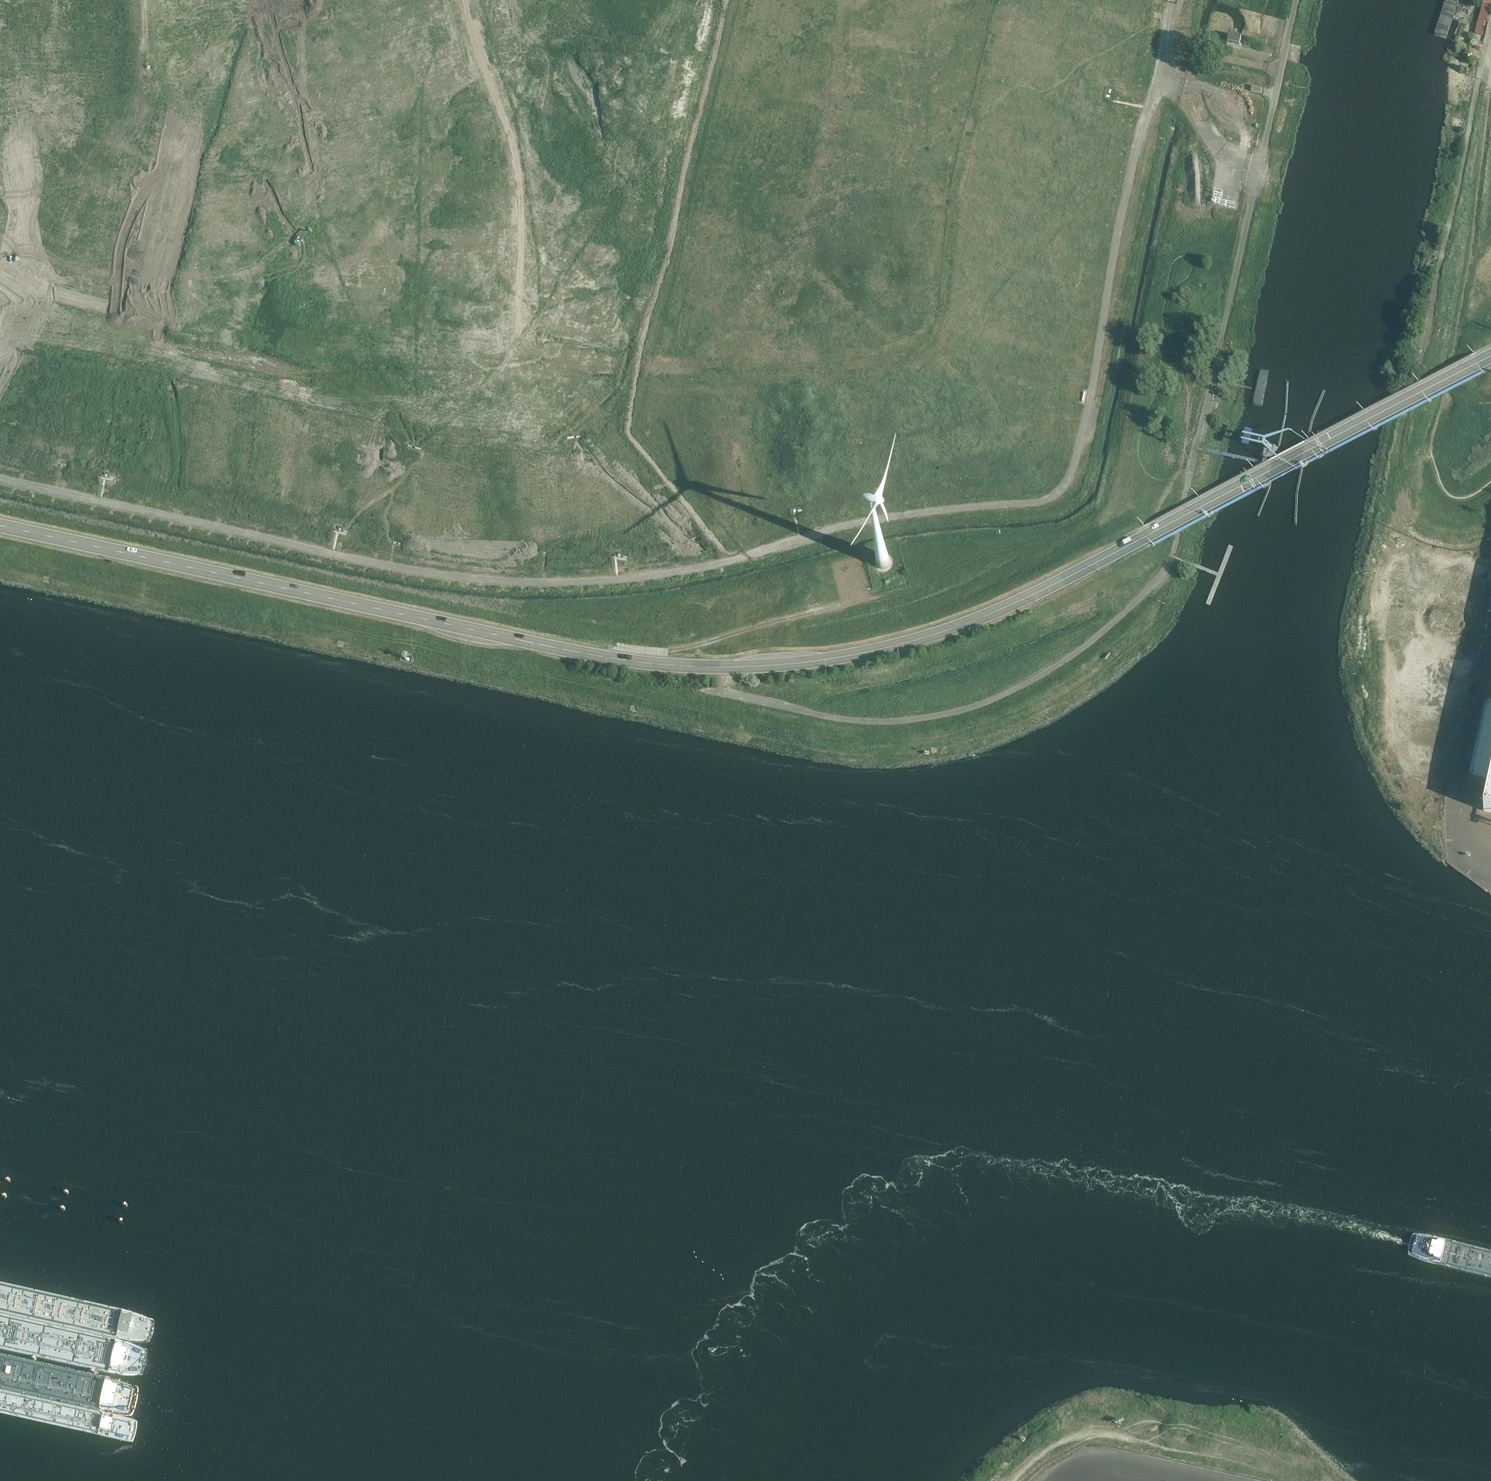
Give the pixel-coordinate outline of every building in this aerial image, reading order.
[(1434,35),(1446,38),(1452,20),(1457,3),(1458,0),(1445,0),(1434,35)] [(1475,33),(1482,35),(1489,6),(1490,7),(1490,0),(1483,0),(1475,33)] [(1227,42),(1239,45),(1240,44),(1241,40),(1241,38),(1229,35),(1227,42)] [(1467,53),(1466,58),(1476,61),(1477,62),(1479,57),(1467,53)] [(1459,90),(1447,90),(1447,102),(1459,102),(1459,90)] [(1254,124),(1259,105),(1253,104),(1248,123),(1254,124)] [(1427,354),(1415,352),(1414,359),(1423,361),(1425,362),(1427,354)] [(1261,370),(1254,402),(1262,404),(1269,371),(1261,370)] [(1424,379),(1420,381),(1421,382),(1429,398),(1430,400),(1434,398),(1433,396),(1424,380),(1424,379)] [(1369,407),(1365,409),(1366,411),(1374,427),(1375,429),(1379,427),(1378,425),(1370,409),(1369,407)] [(1269,441),(1267,454),(1270,454),(1277,456),(1280,443),(1269,441)] [(1202,494),(1200,495),(1201,497),(1210,513),(1210,514),(1212,513),(1214,512),(1213,511),(1205,495),(1204,493),(1202,494)] [(876,560),(876,564),(877,567),(881,569),(885,570),(888,568),(890,564),(890,561),(889,557),(885,555),(881,555),(878,557),(876,560)] [(1468,782),(1489,786),(1483,811),(1490,812),(1490,705),(1485,704),(1468,782)]
